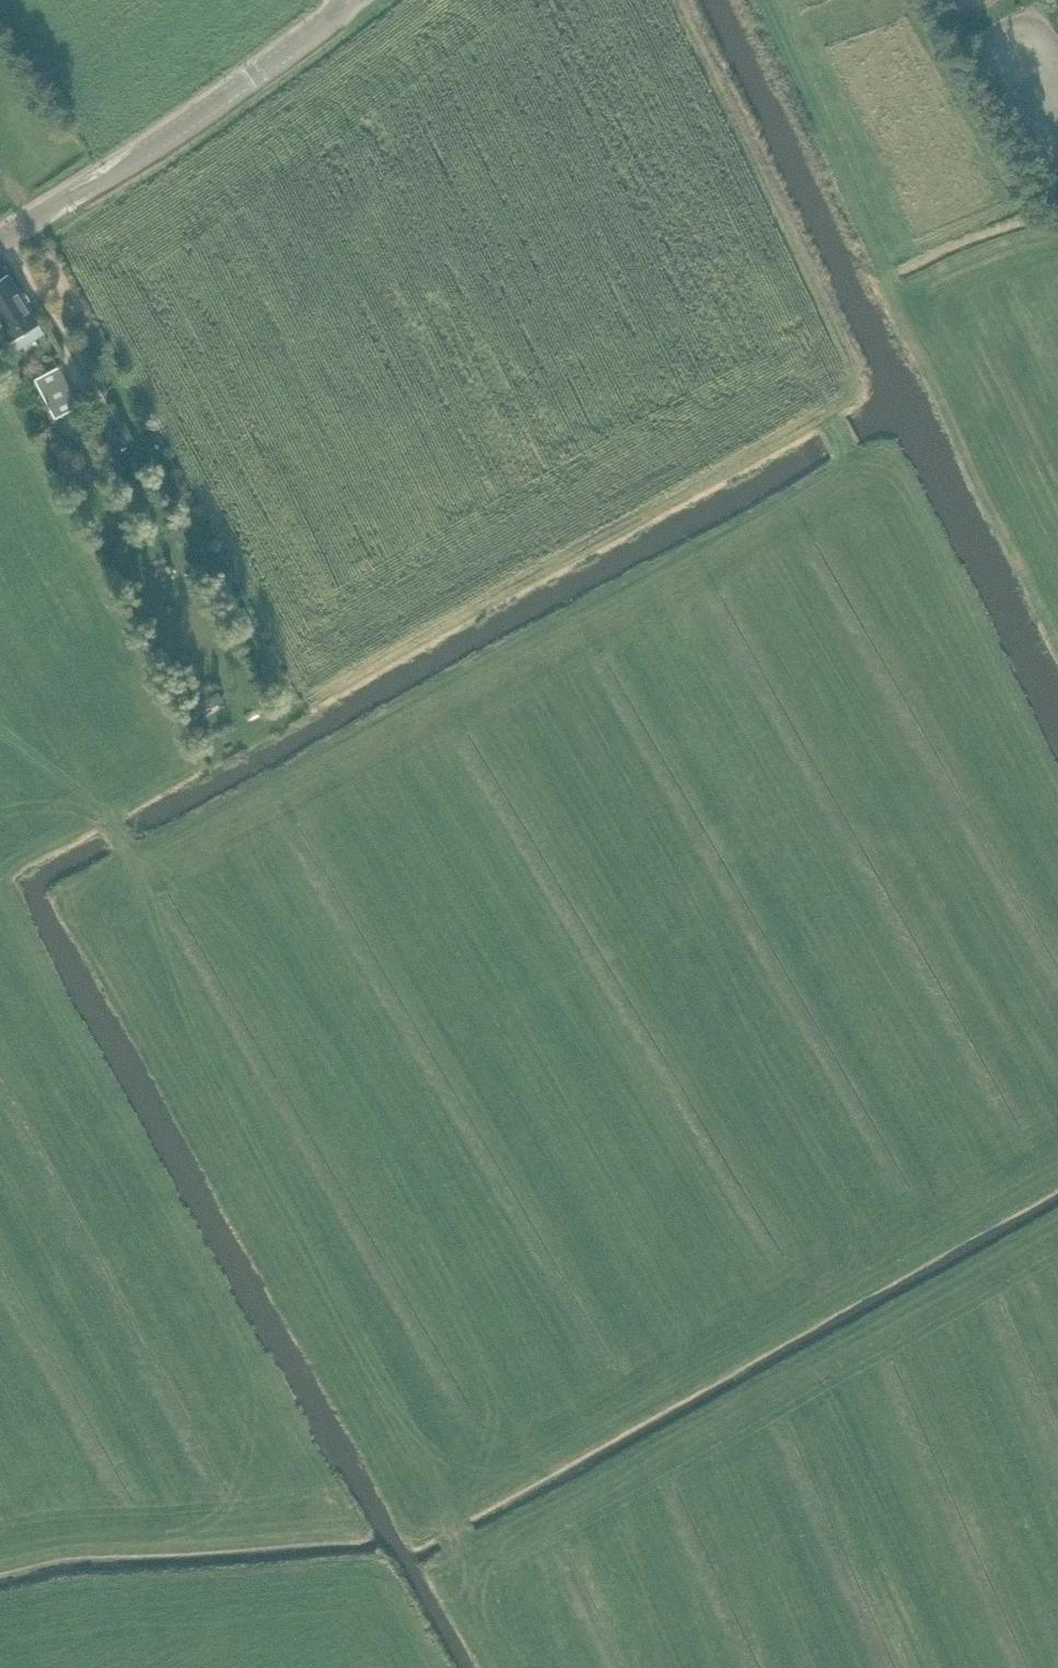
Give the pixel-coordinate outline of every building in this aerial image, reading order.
[(37,325),(7,276),(0,281),(0,332),(7,343),(37,325)] [(53,419),(77,407),(57,369),(33,380),(53,419)] [(242,607),(236,610),(244,625),(250,622),(242,607)]
